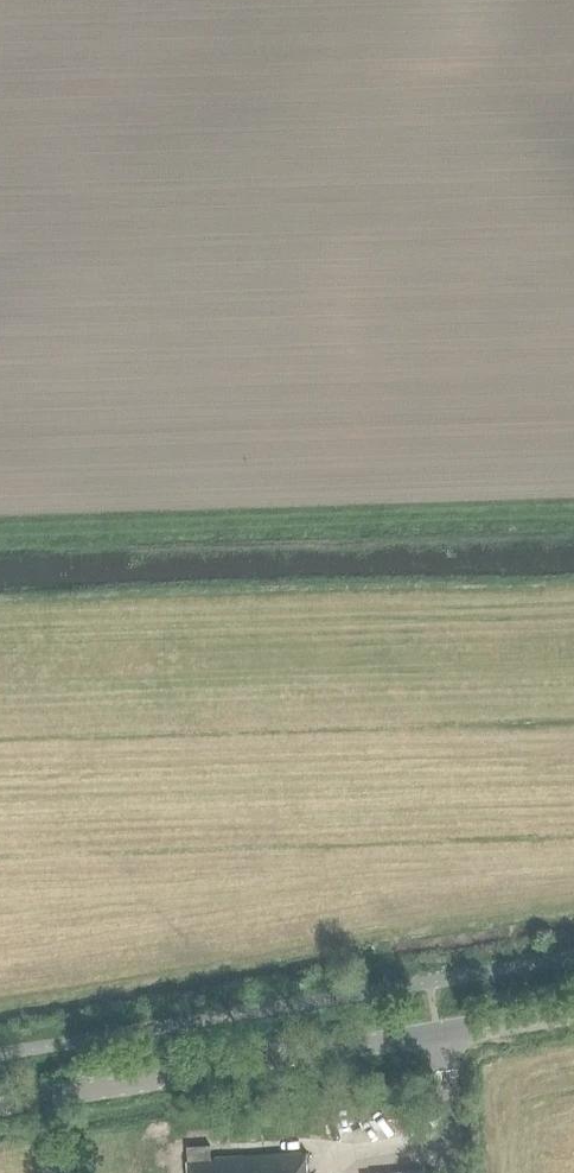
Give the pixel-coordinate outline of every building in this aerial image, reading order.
[(303,1153),(207,1160),(206,1146),(185,1148),(186,1161),(184,1162),(185,1172),(304,1172),(303,1153)]
